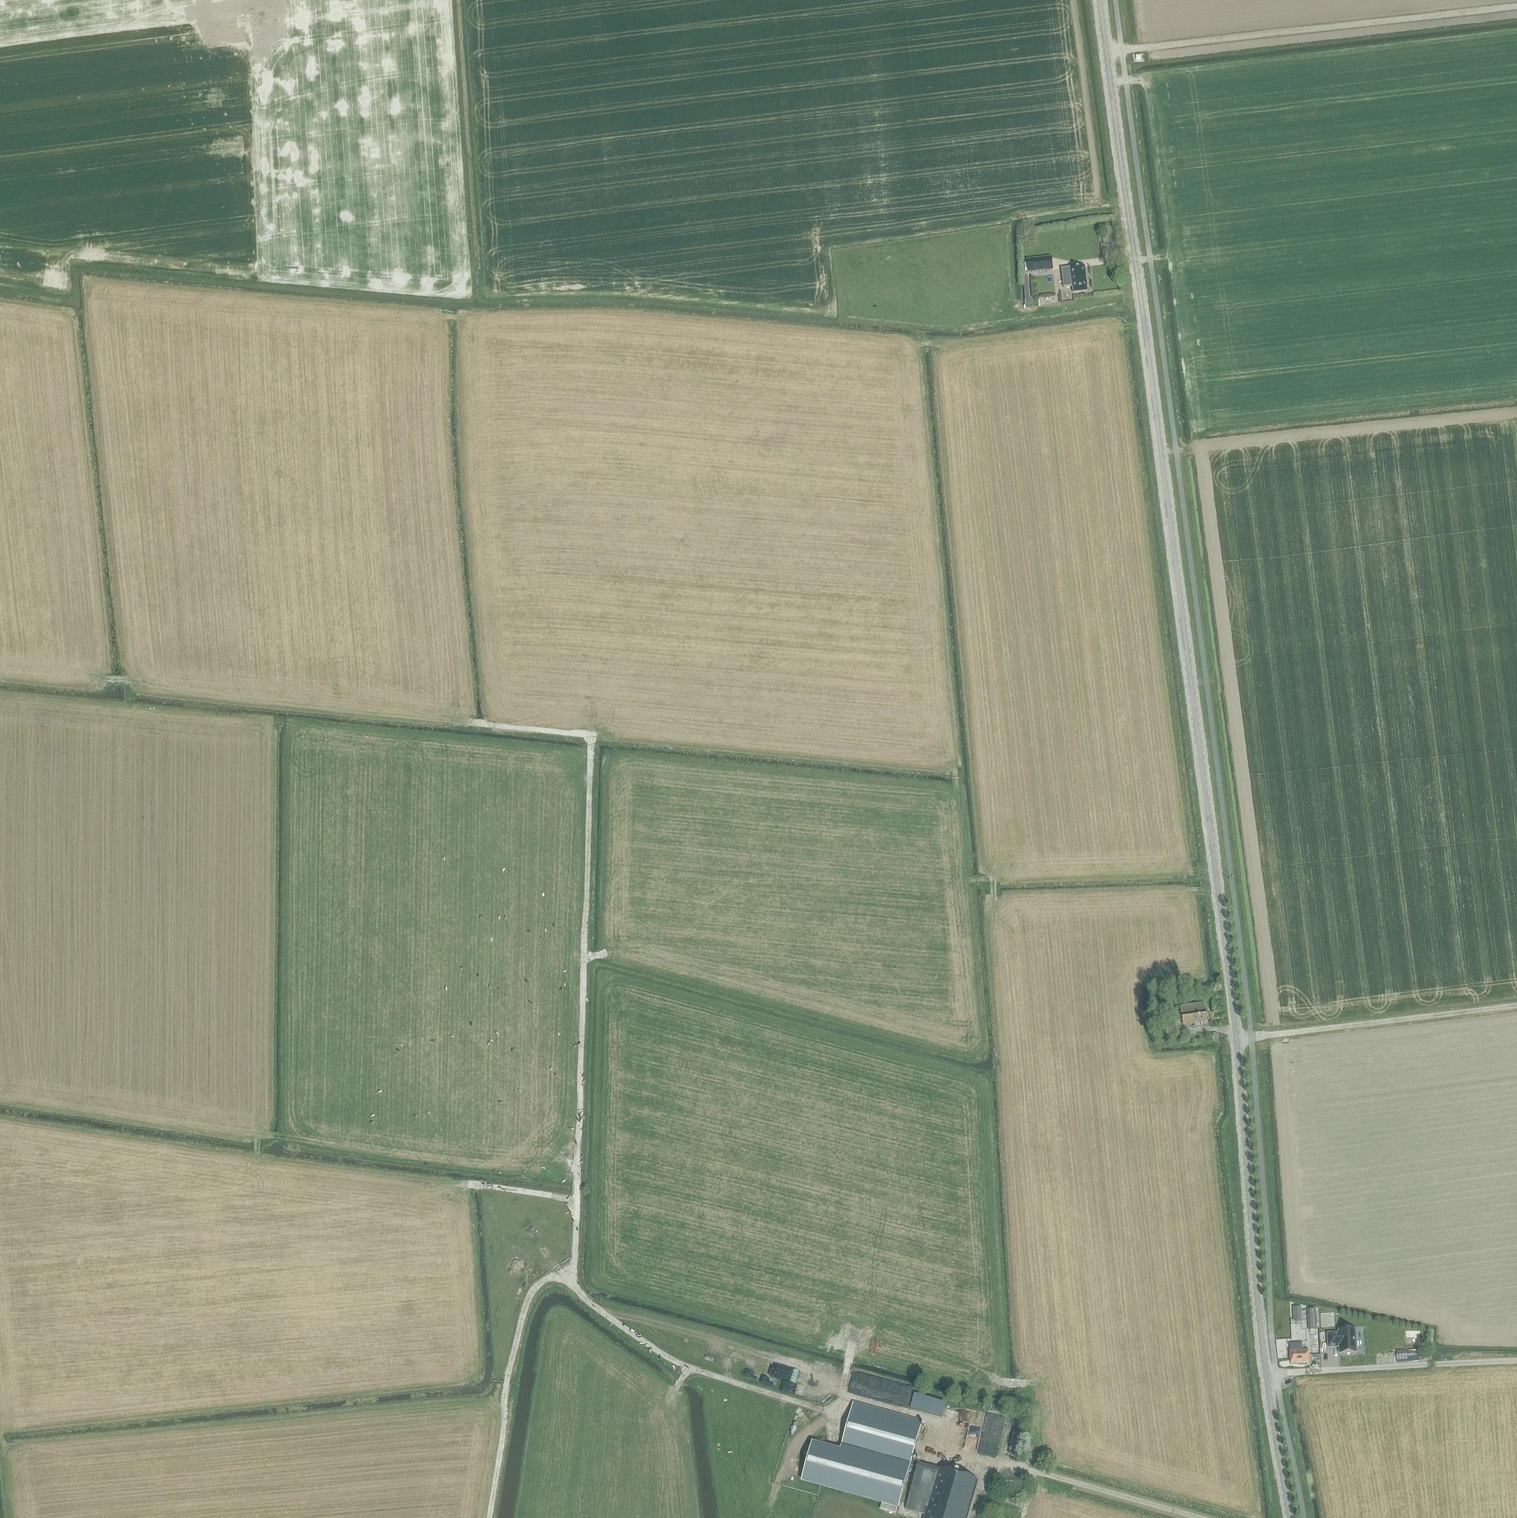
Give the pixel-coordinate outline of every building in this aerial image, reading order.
[(1106,242),(1115,242),(1115,232),(1105,232),(1106,242)] [(1026,259),(1028,273),(1053,269),(1051,256),(1026,259)] [(1073,292),(1087,291),(1085,266),(1061,268),(1063,287),(1072,286),(1073,292)] [(1183,1024),(1207,1021),(1206,1010),(1205,1010),(1204,1003),(1180,1006),(1181,1014),(1183,1024)] [(1177,1033),(1176,1023),(1166,1023),(1167,1034),(1177,1033)] [(1302,1321),(1301,1307),(1293,1307),(1293,1321),(1302,1321)] [(1317,1329),(1316,1309),(1307,1310),(1308,1330),(1317,1329)] [(1339,1333),(1328,1334),(1329,1346),(1339,1346),(1340,1353),(1356,1352),(1355,1329),(1338,1330),(1339,1333)] [(1309,1350),(1303,1351),(1302,1351),(1302,1343),(1290,1344),(1290,1351),(1291,1363),(1309,1362),(1309,1350)] [(1407,1350),(1396,1351),(1397,1360),(1407,1359),(1415,1358),(1415,1352),(1414,1350),(1407,1350)] [(946,1403),(914,1394),(909,1408),(941,1418),(946,1403)] [(924,1420),(856,1400),(842,1448),(814,1440),(804,1475),(900,1503),(910,1468),(917,1470),(906,1509),(926,1515),(925,1517),(967,1517),(979,1478),(913,1459),(924,1420)]
